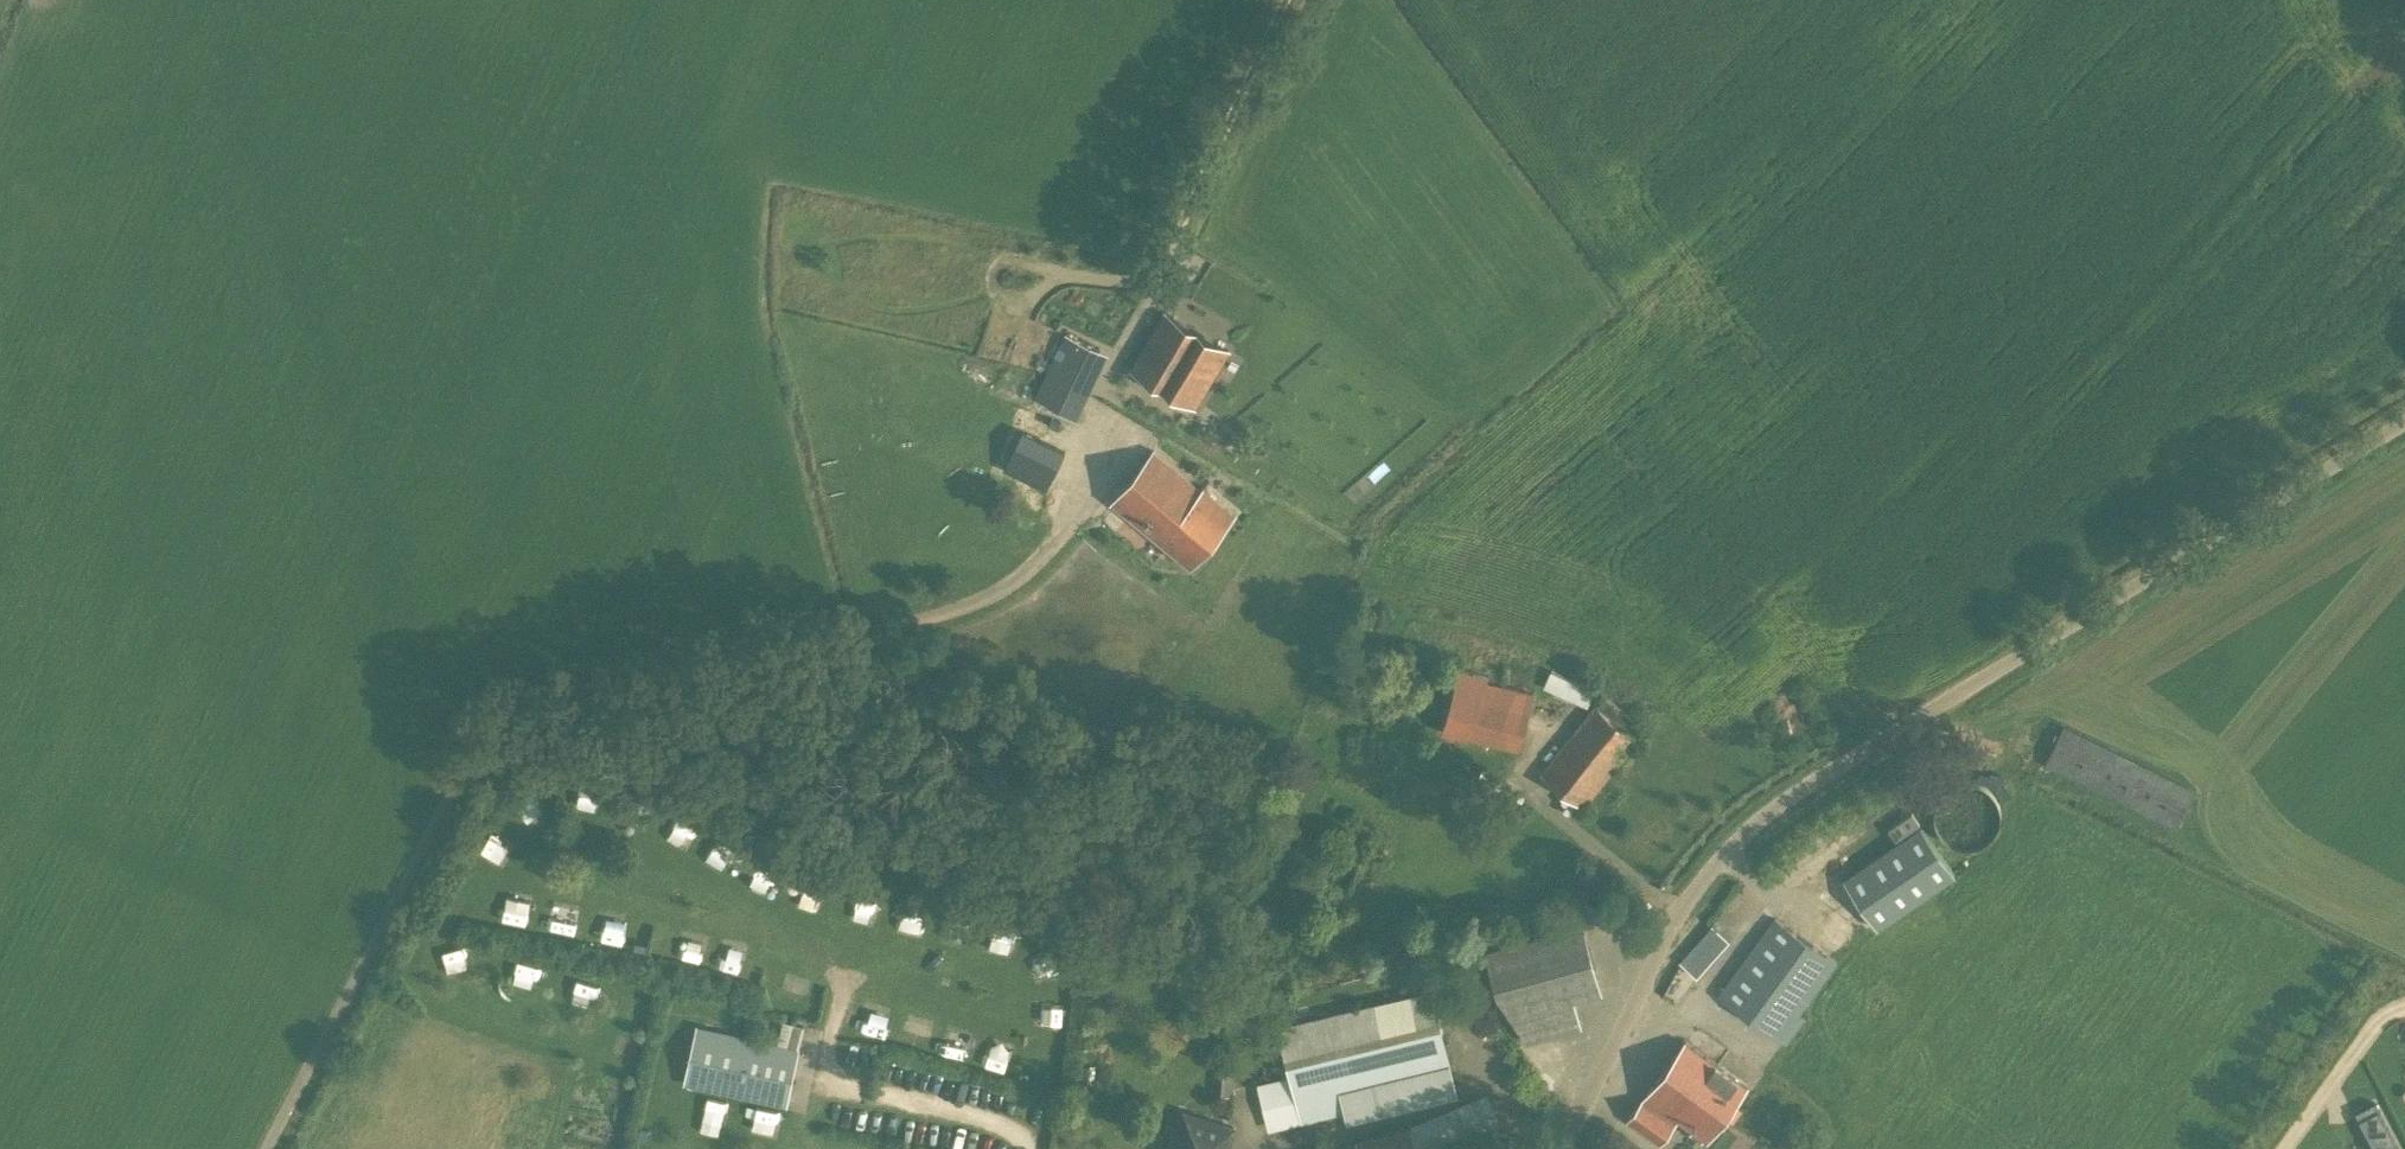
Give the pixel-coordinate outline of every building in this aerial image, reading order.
[(1166,313),(1132,370),(1194,407),(1228,348),(1166,313)] [(1034,398),(1077,419),(1109,351),(1065,331),(1034,398)] [(917,431),(1044,490),(1070,437),(943,377),(917,431)] [(1152,451),(1112,500),(1191,566),(1234,513),(1209,493),(1207,496),(1152,451)] [(1459,668),(1443,731),(1517,750),(1532,693),(1486,682),(1488,676),(1459,668)] [(1549,668),(1541,687),(1588,706),(1596,686),(1549,668)] [(1595,703),(1540,771),(1583,806),(1638,738),(1595,703)] [(2064,725),(2045,763),(2178,828),(2196,789),(2064,725)] [(1921,825),(1843,878),(1877,928),(1955,875),(1921,825)] [(1775,916),(1716,995),(1785,1045),(1805,1018),(1800,1013),(1838,961),(1775,916)] [(1499,992),(1528,1041),(1582,1026),(1574,998),(1601,991),(1583,922),(1486,948),(1499,992)] [(1679,960),(1697,976),(1729,940),(1712,925),(1679,960)] [(1341,1090),(1451,1063),(1432,987),(1278,1025),(1301,1122),(1345,1111),(1341,1090)] [(686,1084),(785,1106),(798,1046),(699,1025),(686,1084)] [(1628,1120),(1660,1143),(1678,1118),(1707,1139),(1747,1085),(1685,1040),(1628,1120)] [(1081,1063),(1081,1082),(1095,1082),(1096,1063),(1081,1063)] [(1356,1137),(1359,1148),(1447,1148),(1502,1126),(1487,1092),(1412,1124),(1356,1137)] [(2373,1097),(2353,1107),(2370,1140),(2369,1141),(2374,1148),(2400,1148),(2373,1097)] [(1185,1112),(1173,1148),(1228,1148),(1235,1127),(1185,1112)]
